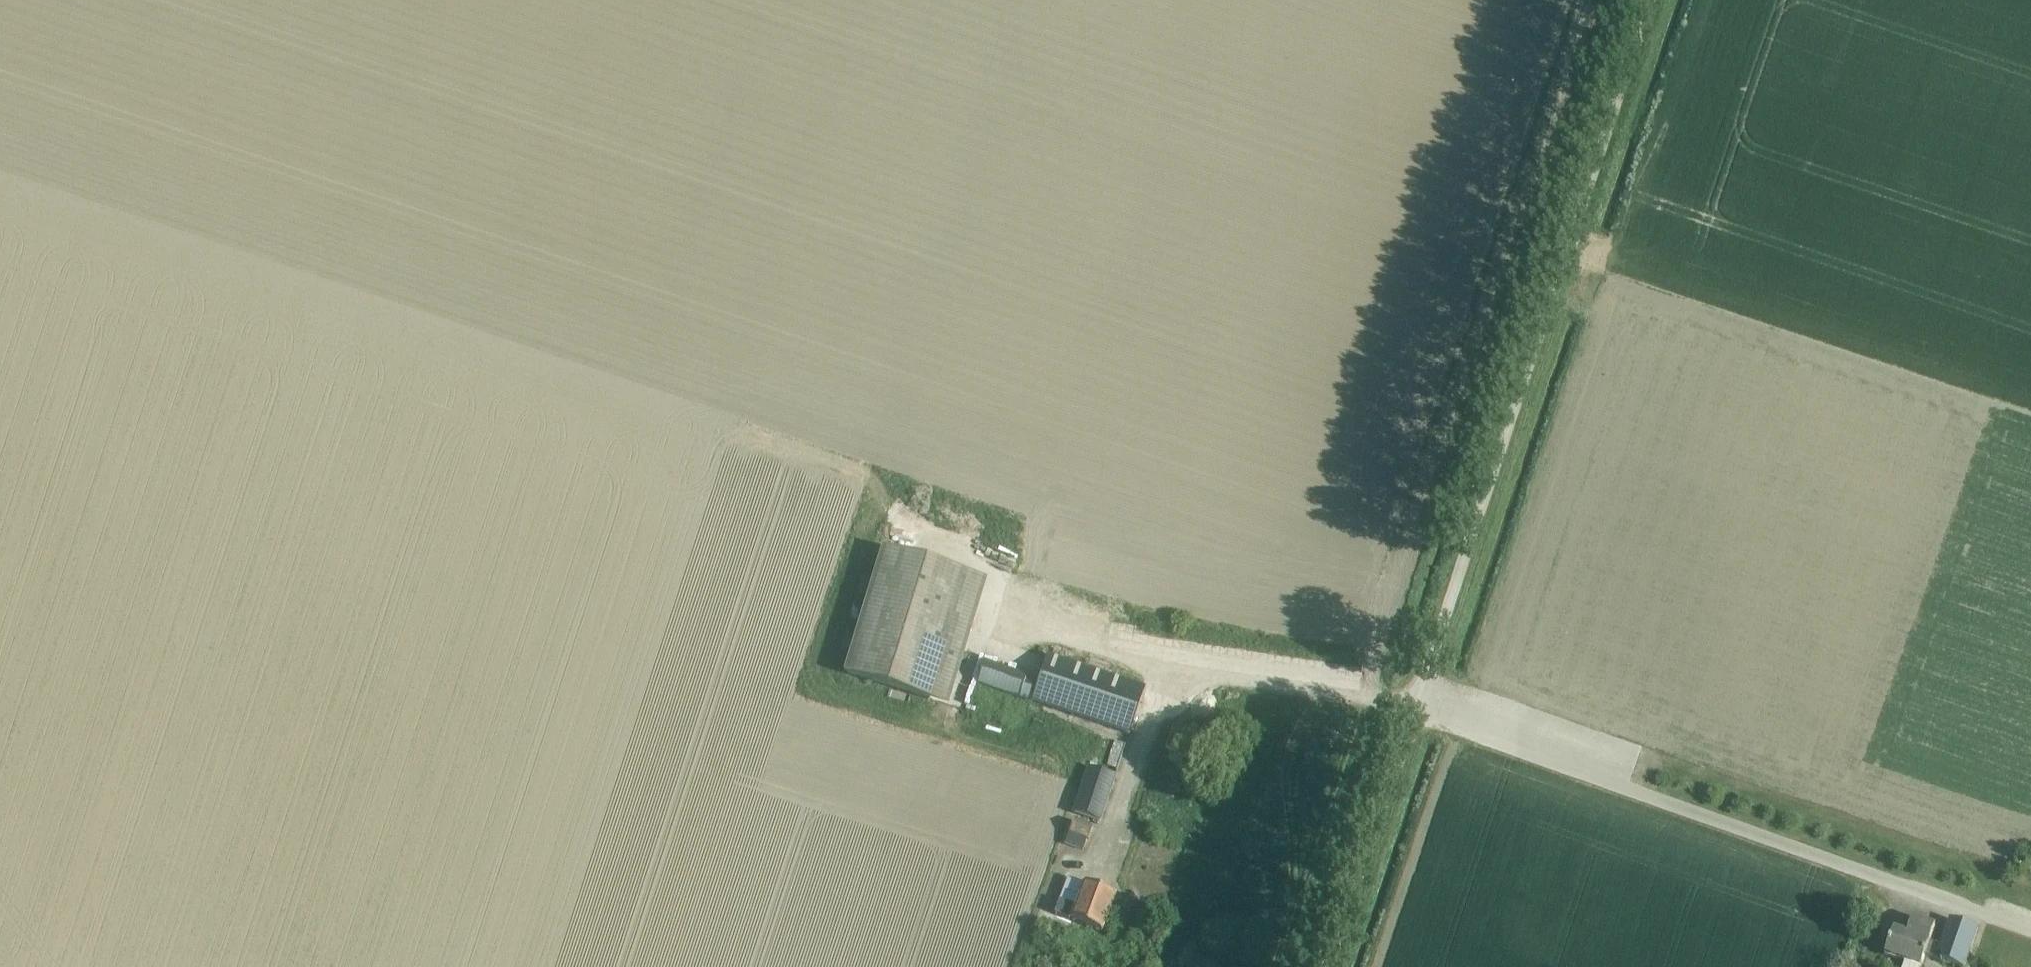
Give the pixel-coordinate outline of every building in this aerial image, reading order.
[(968,576),(886,550),(847,673),(929,699),(968,576)] [(1047,656),(1039,680),(1032,702),(1129,735),(1144,689),(1047,656)] [(1032,702),(1039,680),(983,661),(975,683),(1032,702)] [(1100,822),(1115,777),(1087,768),(1072,813),(1100,822)] [(1088,839),(1092,828),(1073,821),(1069,832),(1088,839)] [(1100,932),(1113,896),(1082,884),(1077,900),(1065,895),(1057,916),(1100,932)] [(1976,929),(1950,920),(1941,946),(1930,942),(1935,926),(1913,919),(1908,934),(1894,930),(1886,954),(1922,966),(1925,955),(1961,966),(1963,966),(1976,929)]
